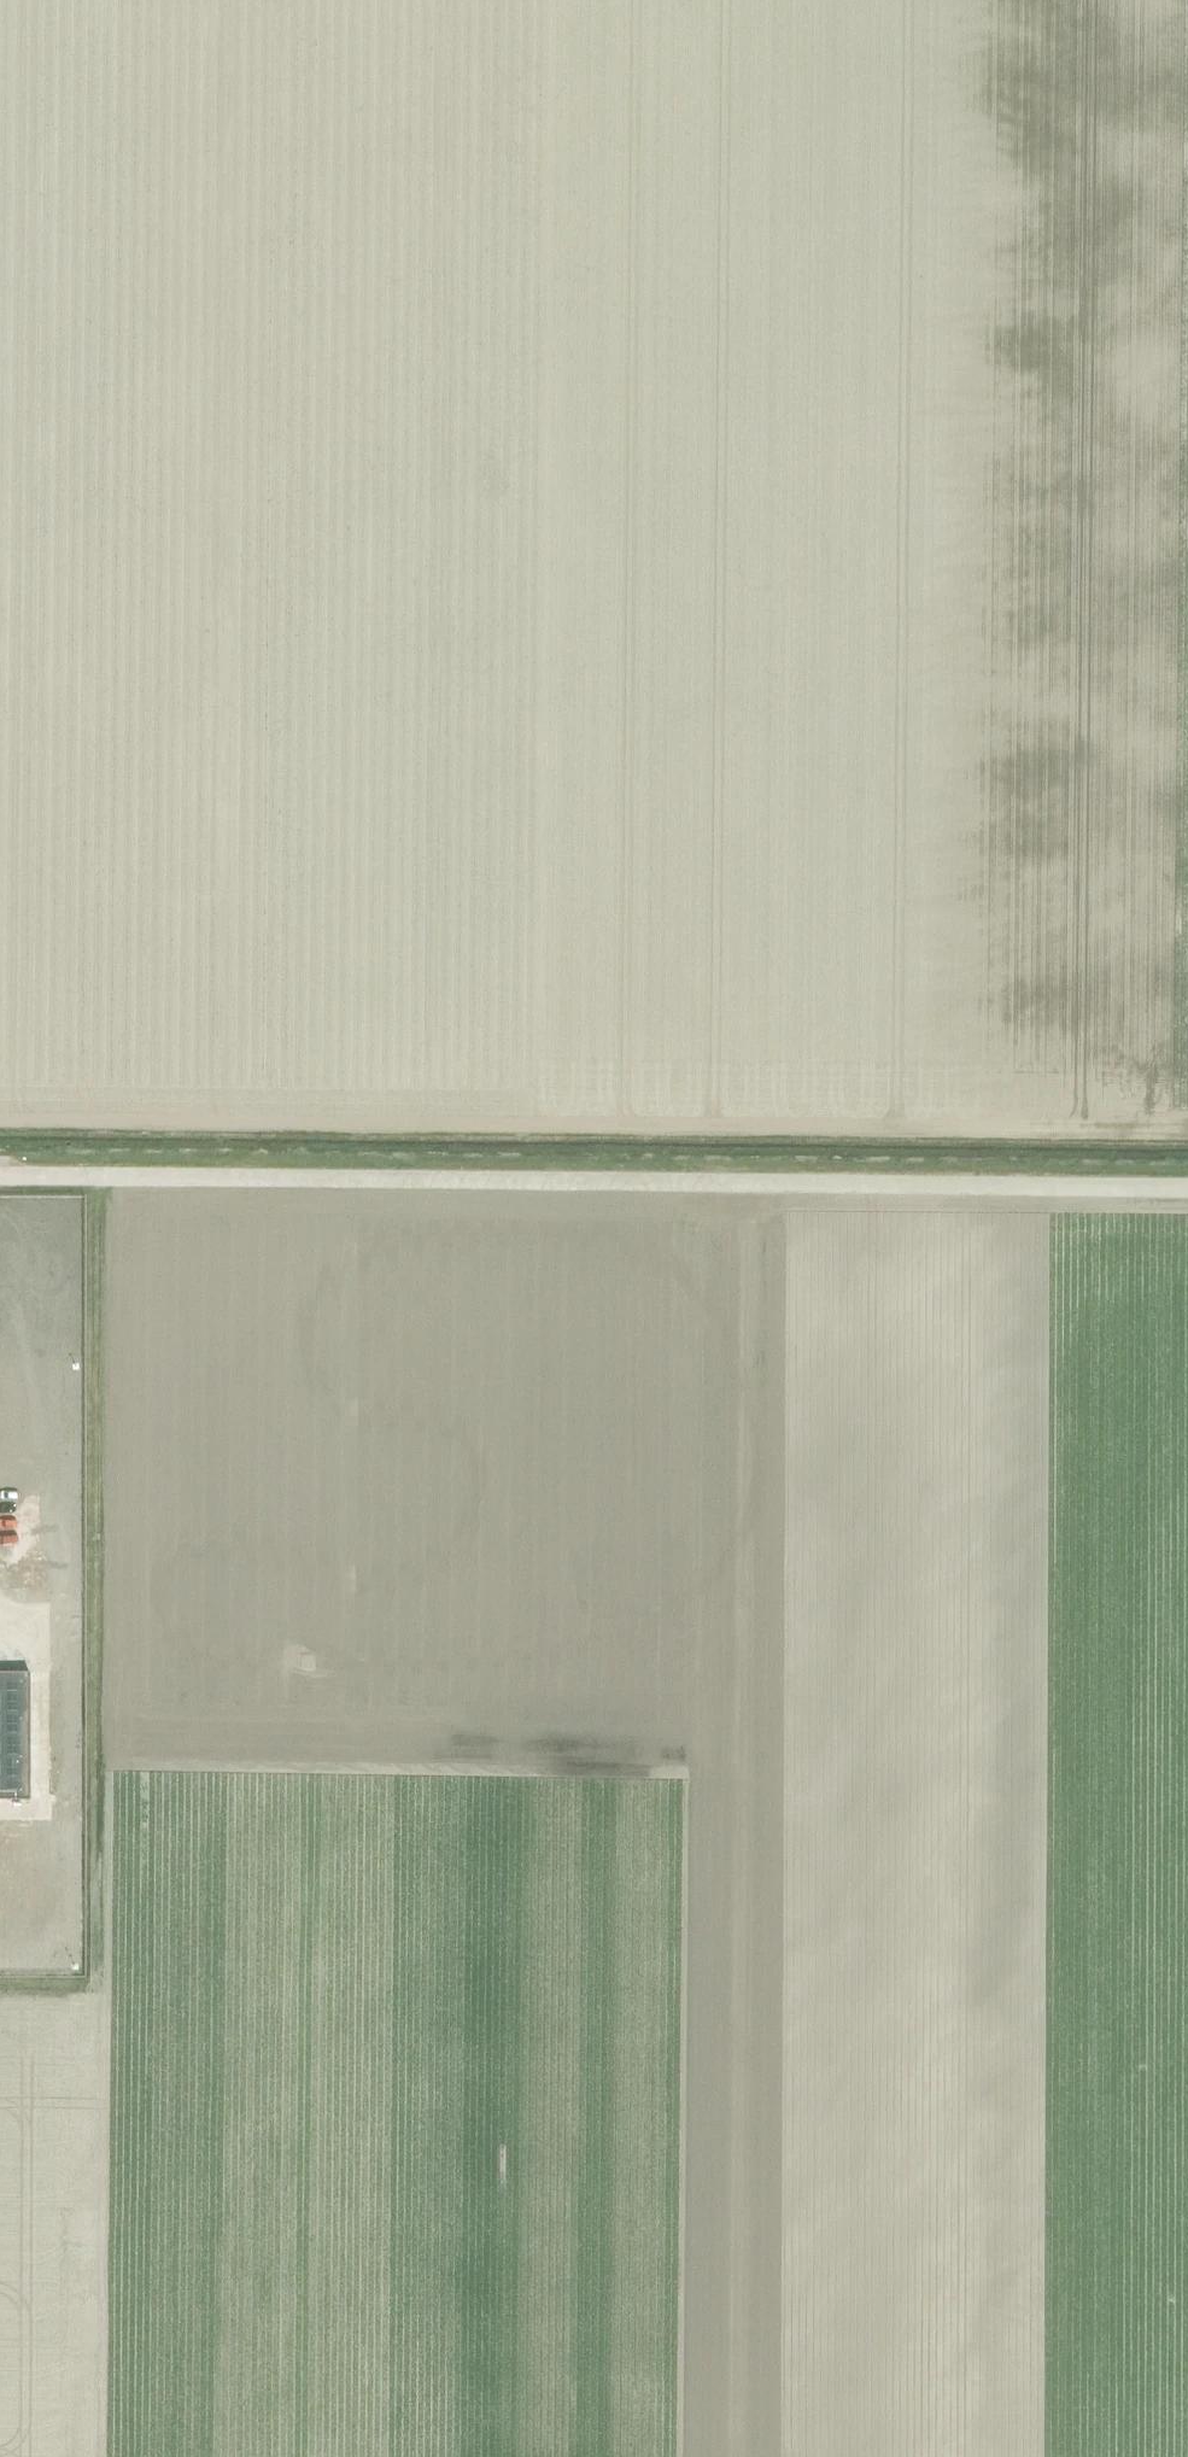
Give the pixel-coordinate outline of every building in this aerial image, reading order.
[(29,1796),(29,1668),(0,1668),(0,1796),(29,1796)]
